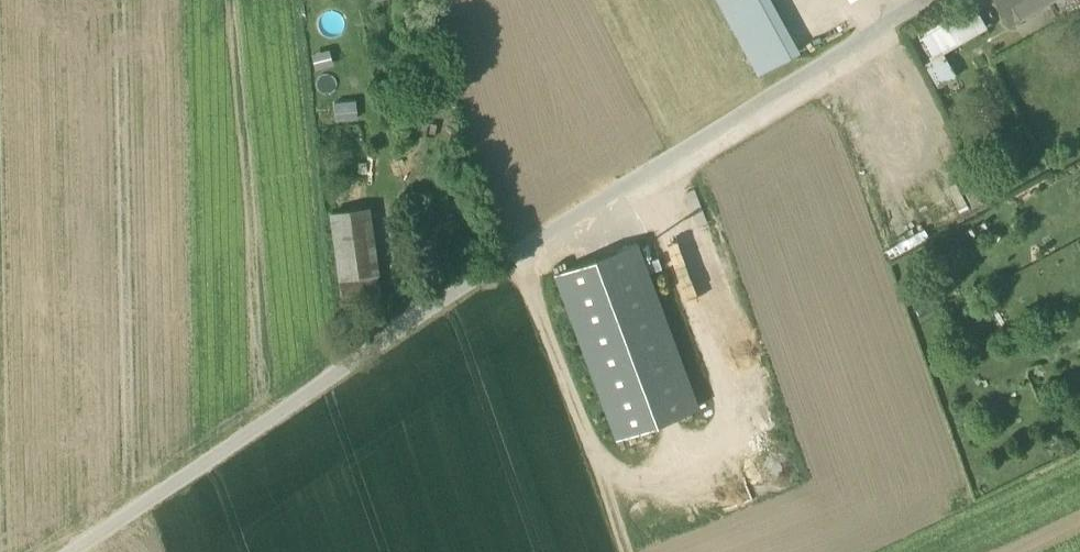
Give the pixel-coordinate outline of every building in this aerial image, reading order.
[(726,16),(754,0),(717,0),(726,16)] [(770,0),(754,0),(726,16),(758,74),(799,52),(770,0)] [(1010,22),(1049,0),(996,0),(1010,22)] [(947,21),(924,34),(917,38),(932,63),(945,56),(942,52),(987,28),(975,6),(947,21)] [(917,22),(924,34),(947,21),(940,10),(917,22)] [(329,49),(311,53),(315,70),(333,66),(329,49)] [(956,76),(945,56),(932,63),(926,67),(937,87),(956,76)] [(355,100),(333,101),(334,120),(357,119),(355,100)] [(328,212),(338,280),(379,275),(369,206),(328,212)] [(554,273),(616,438),(698,407),(637,242),(554,273)]
